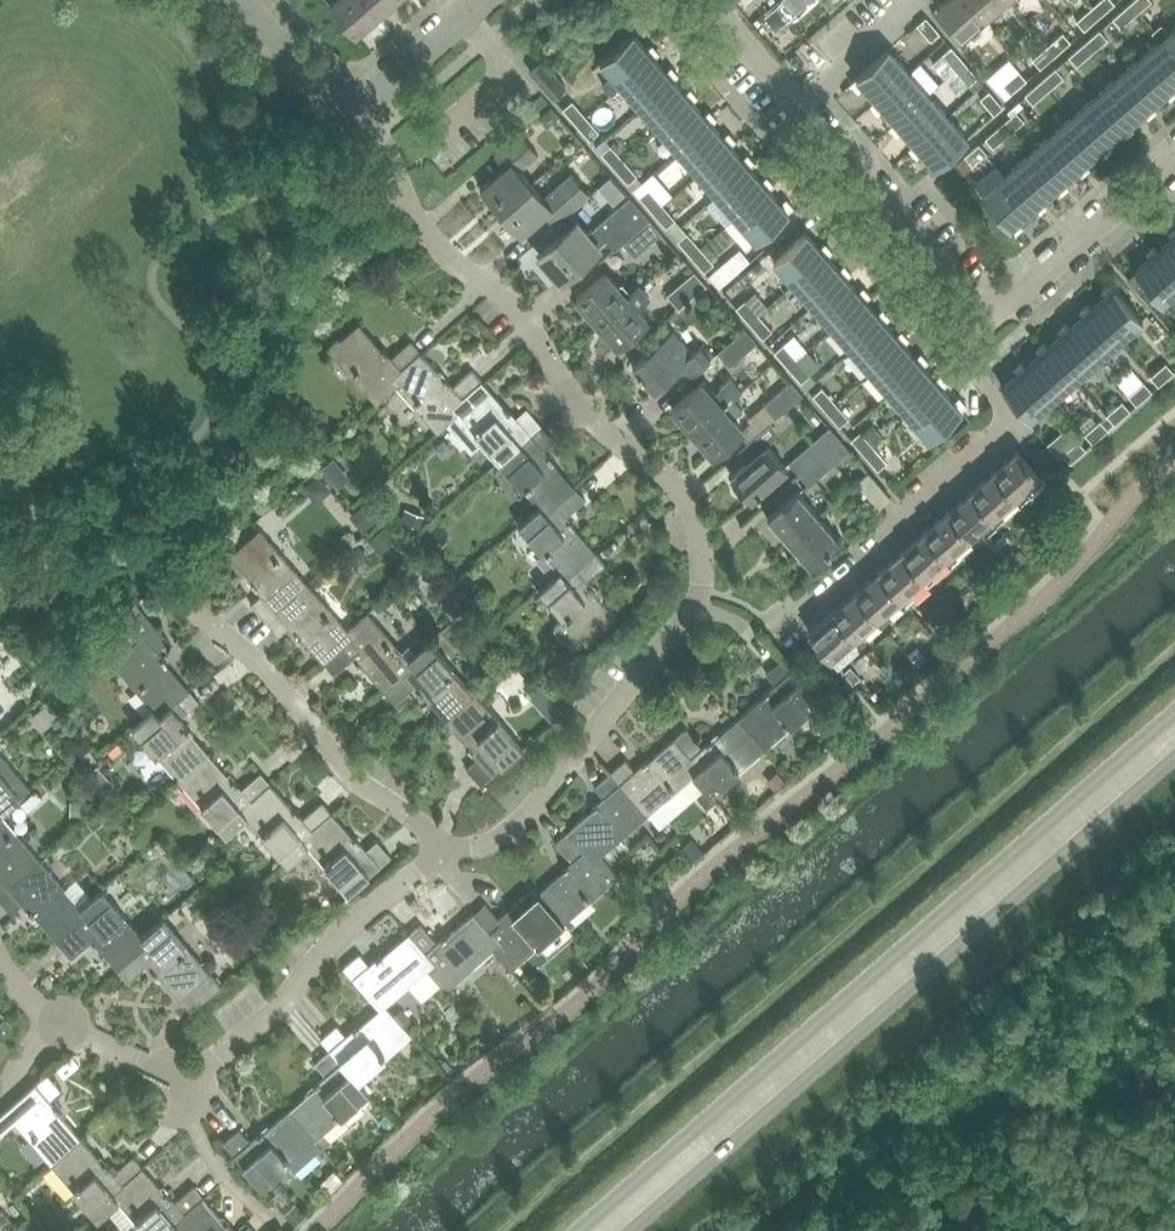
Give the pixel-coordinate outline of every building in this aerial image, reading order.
[(368,0),(337,0),(332,4),(359,34),(381,15),(368,0)] [(381,15),(398,0),(368,0),(381,15)] [(970,0),(945,0),(937,8),(962,37),(985,17),(970,0)] [(985,17),(1005,0),(970,0),(985,17)] [(1091,6),(1099,15),(1114,2),(1112,0),(1099,0),(1091,6)] [(1128,4),(1136,13),(1151,0),(1133,0),(1128,4)] [(782,1),(765,16),(776,28),(793,14),(782,1)] [(1136,13),(1128,4),(1113,18),(1121,27),(1136,13)] [(1099,15),(1091,6),(1077,20),(1084,28),(1099,15)] [(923,19),(915,26),(929,42),(937,35),(923,19)] [(1154,36),(1160,42),(1174,60),(1174,29),(1170,34),(1164,27),(1154,36)] [(1099,30),(1084,43),(1091,52),(1106,39),(1099,30)] [(1062,32),(1047,45),(1054,54),(1070,41),(1062,32)] [(612,94),(623,84),(654,58),(634,35),(603,62),(614,74),(603,84),(612,94)] [(1138,61),(1164,92),(1174,83),(1174,60),(1160,42),(1138,61)] [(1091,52),(1084,43),(1069,56),(1076,65),(1091,52)] [(1054,54),(1047,45),(1032,59),(1039,68),(1054,54)] [(940,55),(954,70),(962,63),(949,47),(940,55)] [(857,77),(877,100),(906,74),(886,51),(857,77)] [(623,84),(642,106),(673,80),(654,58),(623,84)] [(528,72),(552,99),(565,89),(540,61),(528,72)] [(1138,61),(1116,80),(1142,111),(1164,92),(1138,61)] [(962,63),(954,70),(967,85),(975,78),(962,63)] [(1055,68),(1040,82),(1047,90),(1062,77),(1055,68)] [(1003,84),(1011,93),(1027,79),(1019,70),(1003,84)] [(877,100),(896,121),(925,96),(906,74),(877,100)] [(642,106),(661,128),(692,102),(673,80),(642,106)] [(1116,80),(1094,100),(1120,130),(1142,111),(1116,80)] [(1047,90),(1040,82),(1025,95),(1032,103),(1047,90)] [(979,99),(993,115),(1001,107),(987,91),(979,99)] [(896,121),(915,143),(944,117),(925,96),(896,121)] [(1094,100),(1072,119),(1098,149),(1120,130),(1094,100)] [(561,110),(574,125),(584,117),(571,102),(561,110)] [(661,128),(680,150),(711,124),(692,102),(661,128)] [(549,106),(536,117),(546,129),(559,118),(549,106)] [(1016,112),(1001,125),(1009,133),(1024,120),(1016,112)] [(584,117),(574,125),(588,140),(597,132),(584,117)] [(944,117),(915,143),(935,166),(964,140),(944,117)] [(1072,119),(1050,138),(1076,168),(1098,149),(1072,119)] [(680,150),(699,172),(730,145),(711,124),(680,150)] [(1009,133),(1001,125),(986,138),(994,147),(1009,133)] [(504,164),(480,186),(500,209),(525,187),(530,183),(518,169),(538,152),(520,131),(494,153),(504,164)] [(1050,138),(1028,157),(1054,187),(1076,168),(1050,138)] [(963,157),(963,158),(971,166),(986,153),(979,144),(963,157)] [(599,153),(613,168),(622,161),(608,145),(599,153)] [(730,145),(699,172),(718,194),(749,167),(730,145)] [(1028,157),(1006,176),(1032,206),(1054,187),(1028,157)] [(622,161),(613,168),(626,183),(635,176),(622,161)] [(749,167),(718,194),(737,215),(768,189),(749,167)] [(525,187),(500,209),(520,232),(545,211),(555,223),(589,193),(570,172),(542,197),(530,183),(525,187)] [(1032,206),(1006,176),(983,195),(1010,226),(1032,206)] [(638,197),(651,212),(660,204),(647,189),(638,197)] [(768,189),(737,215),(757,238),(787,212),(768,189)] [(622,241),(647,218),(628,197),(587,232),(577,220),(539,254),(561,279),(599,246),(598,245),(605,239),(614,248),(622,241)] [(660,204),(651,212),(665,228),(673,220),(660,204)] [(660,233),(647,218),(622,241),(634,256),(660,233)] [(677,241),(690,256),(699,248),(686,234),(677,241)] [(776,260),(796,283),(826,256),(806,234),(776,260)] [(1161,252),(1174,268),(1174,239),(1161,252)] [(699,248),(690,256),(703,271),(712,263),(699,248)] [(1161,252),(1138,271),(1163,300),(1174,290),(1174,268),(1161,252)] [(796,283),(815,305),(845,278),(826,256),(796,283)] [(576,296),(597,320),(626,295),(605,270),(576,296)] [(705,284),(693,270),(667,293),(679,307),(705,284)] [(815,305),(834,326),(864,300),(845,278),(815,305)] [(626,295),(597,320),(618,344),(647,319),(637,307),(649,296),(638,284),(626,295)] [(1116,291),(1093,310),(1118,339),(1141,319),(1116,291)] [(734,308),(748,323),(757,316),(743,300),(734,308)] [(834,326),(853,348),(883,322),(864,300),(834,326)] [(1093,310),(1071,330),(1097,358),(1118,339),(1093,310)] [(757,316),(748,323),(761,339),(771,331),(757,316)] [(853,348),(872,370),(902,344),(883,322),(853,348)] [(377,403),(397,385),(390,377),(420,351),(415,345),(411,340),(392,357),(384,348),(382,349),(359,323),(330,348),(377,403)] [(756,342),(743,328),(717,351),(730,365),(756,342)] [(632,364),(654,390),(680,367),(688,376),(711,357),(700,344),(692,351),(673,329),(632,364)] [(1071,330),(1050,349),(1075,377),(1097,358),(1071,330)] [(872,370),(891,392),(921,366),(902,344),(872,370)] [(773,352),(787,367),(795,360),(782,345),(773,352)] [(1050,349),(1028,368),(1053,396),(1075,377),(1050,349)] [(438,431),(447,423),(458,413),(452,406),(482,380),(472,369),(453,385),(445,376),(444,378),(420,351),(390,377),(397,385),(438,431)] [(795,360),(787,367),(800,383),(809,375),(795,360)] [(1151,376),(1159,385),(1174,371),(1166,362),(1151,376)] [(891,392),(910,414),(940,388),(921,366),(891,392)] [(1053,396),(1028,368),(1005,388),(1030,416),(1053,396)] [(701,381),(672,406),(693,430),(722,405),(731,397),(732,398),(742,390),(730,377),(720,386),(721,387),(715,392),(703,379),(701,381)] [(483,441),(500,461),(543,422),(529,406),(517,416),(507,405),(505,407),(482,380),(452,406),(458,413),(447,423),(472,451),(483,441)] [(801,394),(789,380),(763,403),(775,417),(801,394)] [(1129,395),(1137,404),(1152,390),(1144,381),(1129,395)] [(940,388),(910,414),(930,436),(960,410),(940,388)] [(812,396),(825,411),(834,404),(821,389),(812,396)] [(722,405),(693,430),(713,454),(742,429),(733,418),(742,410),(732,398),(731,397),(722,405)] [(1106,415),(1114,424),(1130,410),(1122,400),(1106,415)] [(834,404),(825,411),(839,426),(847,419),(834,404)] [(1085,433),(1093,442),(1108,429),(1100,420),(1085,433)] [(500,461),(539,506),(545,512),(575,486),(553,462),(555,460),(545,450),(558,439),(554,434),(543,422),(500,461)] [(871,424),(862,432),(872,444),(882,436),(871,424)] [(791,464),(799,473),(840,438),(829,426),(789,461),(791,464)] [(787,468),(766,443),(757,433),(737,450),(746,460),(731,474),(736,480),(733,482),(733,486),(740,495),(744,495),(747,492),(752,498),(787,468)] [(850,440),(863,455),(872,448),(859,433),(850,440)] [(840,438),(799,473),(807,482),(809,485),(850,449),(840,438)] [(1062,453),(1070,462),(1086,448),(1078,439),(1062,453)] [(883,442),(874,450),(885,463),(894,455),(883,442)] [(872,448),(863,455),(877,470),(885,463),(874,450),(872,448)] [(1016,449),(992,470),(1015,496),(1039,475),(1016,449)] [(326,459),(321,463),(328,472),(334,467),(326,459)] [(992,470),(969,490),(993,516),(1015,496),(992,470)] [(891,498),(869,472),(857,482),(879,508),(891,498)] [(318,477),(303,491),(316,505),(331,492),(318,477)] [(519,524),(560,570),(566,577),(596,551),(574,527),(576,525),(567,516),(586,499),(575,486),(545,512),(539,506),(519,524)] [(768,516),(789,541),(819,515),(797,490),(768,516)] [(969,490),(947,510),(970,536),(993,516),(969,490)] [(464,491),(456,498),(465,508),(473,501),(464,491)] [(352,515),(365,531),(385,513),(372,498),(352,515)] [(405,505),(400,518),(419,525),(424,512),(405,505)] [(947,510),(924,530),(947,556),(970,536),(947,510)] [(819,515),(789,541),(810,565),(840,539),(819,515)] [(384,523),(369,537),(380,549),(396,535),(384,523)] [(249,605),(263,621),(307,582),(260,529),(231,556),(253,582),(251,583),(261,594),(249,605)] [(924,530),(901,550),(924,576),(947,556),(924,530)] [(901,550),(878,570),(901,596),(924,576),(901,550)] [(566,577),(560,570),(540,589),(565,617),(560,621),(559,623),(558,625),(558,626),(558,629),(558,630),(558,632),(559,634),(568,643),(569,645),(571,646),(572,646),(573,647),(576,647),(578,646),(580,645),(581,645),(586,641),(588,643),(617,617),(594,591),(596,589),(588,581),(607,564),(596,551),(566,577)] [(1012,551),(998,564),(1008,575),(1022,563),(1012,551)] [(429,563),(424,574),(439,581),(444,569),(429,563)] [(878,570),(855,590),(879,616),(880,615),(887,609),(892,614),(894,612),(894,613),(907,602),(901,596),(878,570)] [(301,636),(324,662),(353,635),(348,629),(307,582),(263,621),(277,638),(289,627),(299,638),(301,636)] [(989,583),(977,594),(984,602),(996,591),(989,583)] [(855,590),(833,610),(856,636),(879,616),(855,590)] [(140,608),(99,645),(112,661),(120,671),(153,708),(158,714),(189,688),(183,681),(172,669),(166,662),(168,660),(158,649),(168,640),(169,640),(154,623),(154,624),(149,618),(140,608)] [(856,636),(833,610),(809,630),(832,657),(856,636)] [(370,673),(384,690),(414,663),(409,658),(368,612),(348,629),(353,635),(324,662),(334,674),(353,658),(361,667),(363,666),(370,673)] [(424,694),(446,720),(477,693),(456,669),(429,640),(409,658),(414,663),(384,690),(396,703),(414,686),(423,696),(424,694)] [(916,646),(910,652),(916,659),(920,663),(926,658),(916,646)] [(765,695),(739,718),(765,748),(819,700),(782,658),(766,672),(775,683),(764,694),(765,695)] [(851,666),(843,672),(853,683),(860,676),(851,666)] [(48,678),(46,680),(51,685),(60,695),(68,688),(55,672),(49,678),(48,678)] [(538,681),(532,686),(538,693),(544,687),(538,681)] [(132,726),(179,780),(210,753),(188,727),(189,726),(180,716),(199,700),(189,688),(158,714),(153,708),(132,726)] [(477,693),(446,720),(469,746),(467,747),(477,758),(467,767),(481,784),(524,747),(477,693)] [(48,701),(30,716),(42,730),(60,715),(48,701)] [(558,704),(546,714),(552,721),(561,714),(564,711),(558,704)] [(686,729),(675,738),(701,768),(694,774),(712,794),(765,748),(739,718),(713,740),(712,739),(702,747),(686,729)] [(122,738),(108,749),(115,757),(129,746),(122,738)] [(678,811),(706,787),(694,774),(701,768),(675,738),(648,761),(647,760),(636,769),(626,759),(611,773),(647,815),(667,798),(678,811)] [(90,747),(79,755),(88,765),(91,761),(97,756),(98,756),(90,747)] [(2,813),(31,788),(0,752),(0,812),(2,813)] [(226,834),(247,816),(240,809),(271,782),(260,770),(242,787),(233,777),(231,778),(210,753),(179,780),(226,834)] [(78,755),(70,761),(77,770),(84,764),(78,755)] [(98,764),(84,776),(93,785),(106,773),(98,764)] [(777,769),(767,778),(776,788),(786,779),(777,769)] [(593,809),(569,831),(595,861),(602,855),(647,815),(611,773),(595,787),(603,797),(591,808),(593,809)] [(288,863),(308,846),(301,838),(332,811),(322,800),(303,816),(295,807),(293,808),(271,782),(240,809),(247,816),(288,863)] [(39,784),(30,791),(38,800),(47,793),(39,784)] [(87,799),(71,799),(71,813),(87,813),(87,799)] [(301,838),(308,846),(349,892),(358,884),(391,855),(377,839),(366,848),(356,837),(355,838),(332,811),(301,838)] [(42,860),(2,813),(0,812),(0,896),(42,860)] [(102,822),(95,814),(87,822),(93,829),(102,822)] [(564,871),(538,893),(564,923),(619,875),(602,855),(595,861),(569,831),(556,842),(572,861),(563,869),(564,871)] [(127,836),(119,843),(132,858),(140,850),(127,836)] [(693,838),(680,850),(691,862),(704,851),(693,838)] [(0,896),(0,898),(13,913),(23,904),(34,916),(36,915),(52,933),(58,939),(88,913),(82,906),(61,881),(42,860),(0,896)] [(202,862),(193,869),(200,878),(209,871),(202,862)] [(625,866),(618,873),(628,884),(635,877),(625,866)] [(484,903),(473,913),(499,943),(493,948),(511,969),(564,923),(538,893),(533,887),(498,918),(484,903)] [(88,913),(58,939),(68,951),(73,957),(91,941),(91,940),(95,944),(96,942),(119,968),(149,942),(143,935),(102,889),(82,906),(88,913)] [(419,923),(409,932),(435,962),(429,968),(447,988),(493,948),(499,943),(473,913),(447,935),(445,934),(436,942),(419,923)] [(149,942),(119,968),(128,980),(147,963),(156,973),(158,971),(193,1012),(222,986),(163,918),(143,935),(149,942)] [(255,930),(244,939),(252,948),(263,938),(255,930)] [(344,967),(380,1008),(386,1003),(387,1004),(429,968),(435,962),(409,932),(382,955),(381,953),(369,964),(359,953),(344,967)] [(322,1038),(330,1048),(359,1081),(360,1079),(413,1034),(387,1004),(386,1003),(380,1008),(360,1025),(359,1024),(346,1034),(338,1024),(322,1038)] [(0,1024),(0,1041),(14,1029),(6,1019),(0,1024)] [(315,1086),(290,1108),(317,1138),(323,1146),(324,1147),(330,1142),(322,1134),(370,1091),(360,1079),(359,1081),(330,1048),(315,1061),(325,1074),(314,1084),(315,1086)] [(0,1115),(0,1133),(14,1121),(52,1164),(80,1140),(58,1114),(60,1113),(49,1100),(62,1089),(49,1074),(5,1111),(0,1115)] [(239,1128),(224,1141),(262,1186),(287,1164),(294,1172),(323,1146),(317,1138),(290,1108),(264,1131),(262,1129),(249,1140),(239,1128)] [(99,1219),(119,1202),(112,1194),(143,1167),(133,1156),(113,1174),(104,1164),(102,1165),(80,1140),(52,1164),(99,1219)] [(181,1230),(174,1223),(203,1197),(193,1186),(175,1202),(166,1192),(165,1193),(143,1167),(112,1194),(119,1202),(144,1230),(180,1230),(181,1230)] [(181,1230),(237,1230),(228,1221),(226,1223),(203,1197),(174,1223),(181,1230)] [(296,1202),(285,1212),(292,1220),(296,1223),(301,1218),(307,1213),(296,1202)] [(19,1230),(21,1230),(39,1230),(30,1220),(19,1230)]
